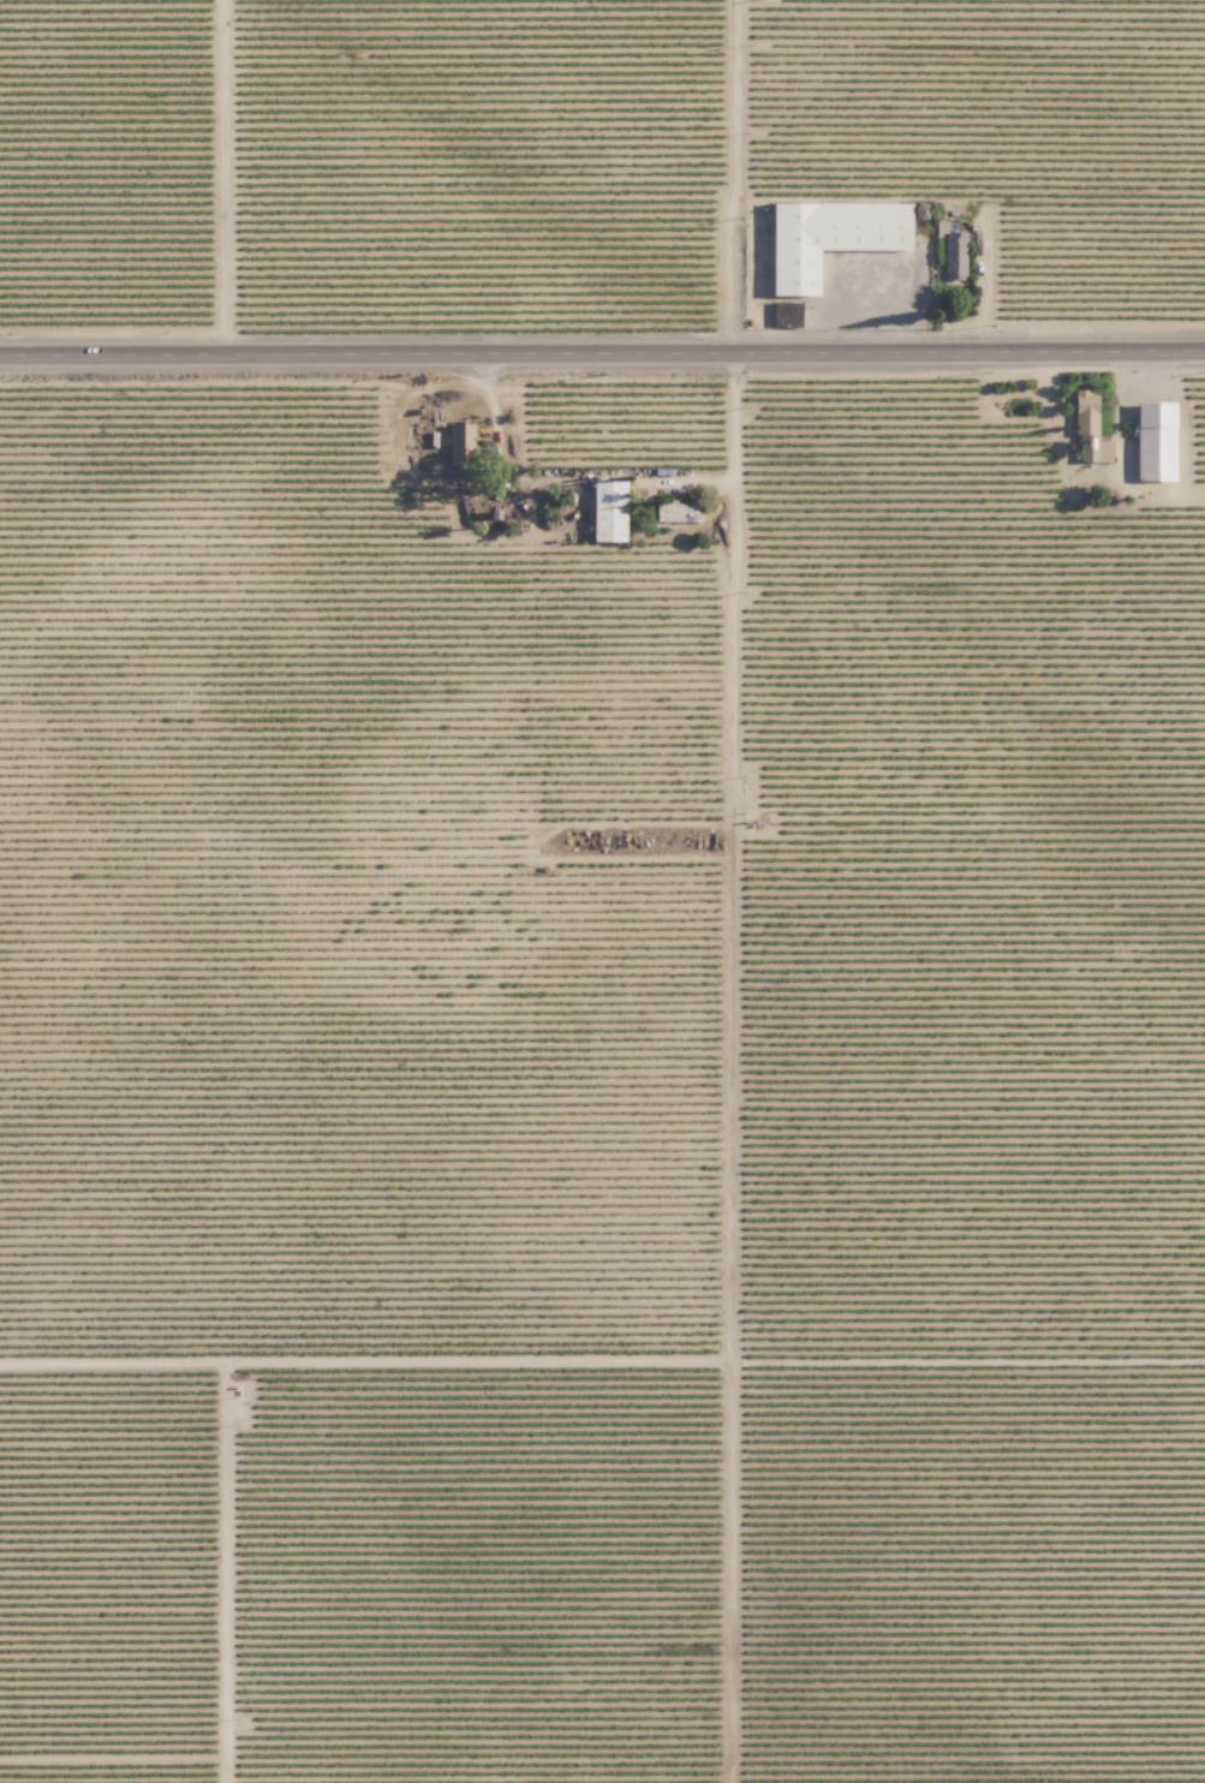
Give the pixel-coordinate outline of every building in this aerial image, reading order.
[(824,250),(915,250),(915,202),(773,202),(773,296),(824,296),(824,250)] [(947,236),(946,276),(964,276),(965,236),(947,236)] [(1100,411),(1098,391),(1076,392),(1078,412),(1100,411)] [(1179,402),(1140,403),(1140,481),(1180,481),(1179,402)] [(475,424),(454,425),(455,446),(477,445),(475,424)]
